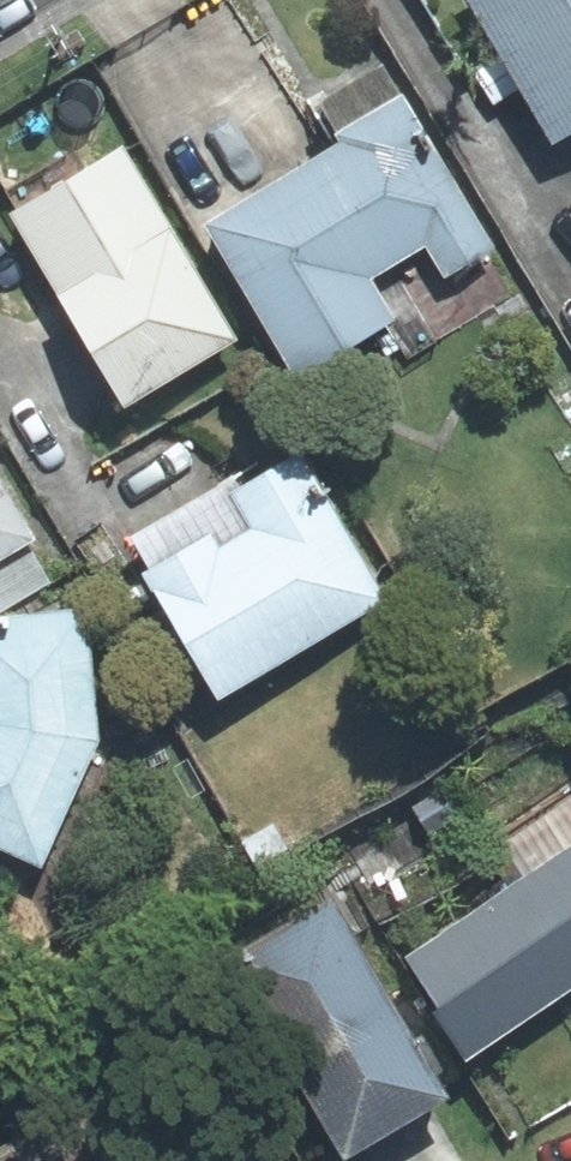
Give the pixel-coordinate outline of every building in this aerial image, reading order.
[(570,119),(570,0),(498,0),(570,119)] [(501,240),(414,99),(230,211),(319,357),(404,305),(379,264),(432,232),(454,269),(501,240)] [(131,157),(24,222),(132,397),(238,332),(131,157)] [(304,452),(146,547),(228,681),(385,586),(304,452)] [(41,530),(0,463),(0,555),(41,530)] [(104,735),(92,604),(0,612),(0,830),(49,853),(104,735)] [(414,966),(471,1048),(570,979),(570,857),(414,966)] [(337,902),(239,964),(356,1147),(453,1085),(337,902)]
